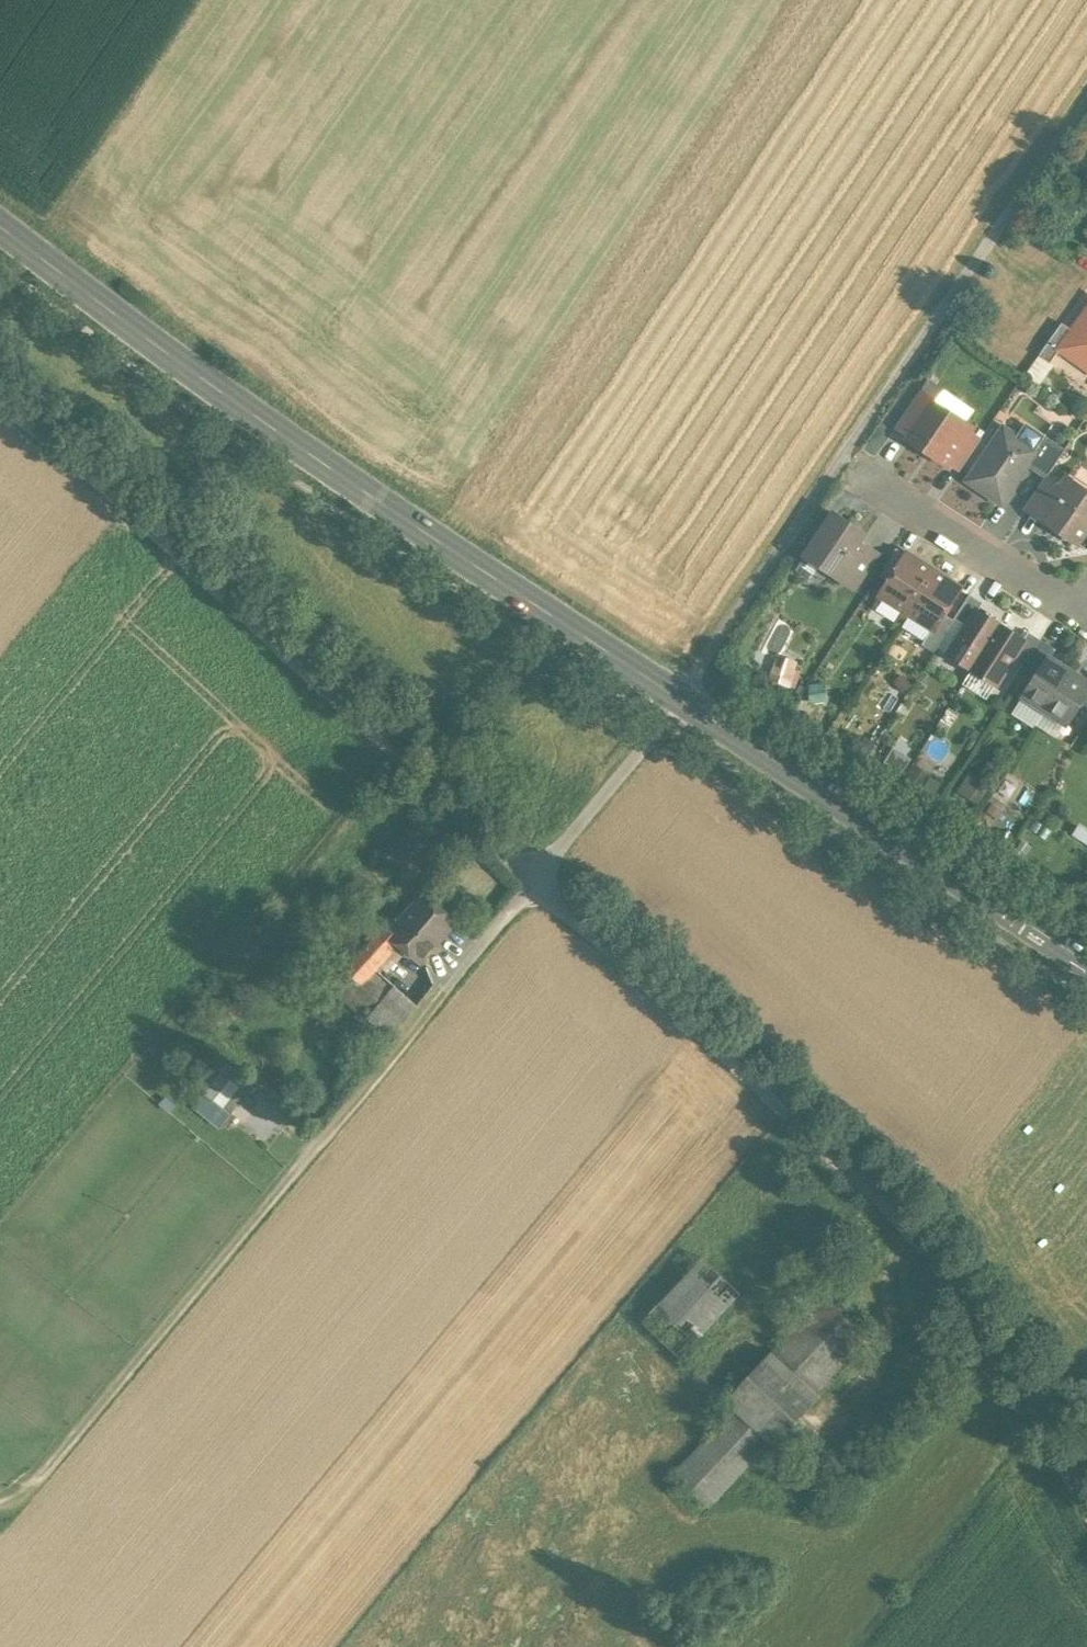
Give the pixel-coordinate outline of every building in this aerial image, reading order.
[(1059,349),(1059,350),(1086,369),(1086,310),(1072,331),(1059,349)] [(1061,323),(1038,356),(1050,364),(1059,350),(1059,349),(1072,331),(1061,323)] [(971,427),(933,401),(907,440),(910,441),(909,443),(923,453),(924,451),(945,466),(947,464),(968,432),(971,427)] [(1043,437),(1025,425),(1016,439),(1034,451),(1043,437)] [(1003,430),(968,481),(1000,502),(1026,465),(1035,452),(1034,451),(1016,439),(1003,430)] [(968,432),(947,464),(959,472),(980,440),(968,432)] [(1063,451),(1043,437),(1034,451),(1035,452),(1026,465),(1045,478),(1063,451)] [(1045,478),(1024,508),(1043,521),(1064,491),(1045,478)] [(1043,521),(1077,544),(1086,529),(1086,492),(1070,481),(1064,491),(1043,521)] [(849,524),(833,513),(807,553),(821,562),(819,566),(837,578),(838,576),(837,575),(859,542),(860,542),(863,538),(846,527),(849,524)] [(859,542),(837,575),(838,576),(854,587),(877,554),(860,542),(859,542)] [(896,548),(878,575),(890,583),(907,555),(896,548)] [(890,583),(881,596),(907,612),(933,572),(907,555),(890,583)] [(933,572),(907,612),(932,628),(933,629),(942,613),(958,588),(933,572)] [(982,603),(969,595),(953,620),(954,620),(954,621),(956,618),(967,625),(976,610),(977,611),(982,603)] [(977,611),(976,610),(967,625),(948,655),(971,670),(1000,625),(977,611)] [(933,629),(932,628),(921,645),(933,653),(954,620),(953,620),(942,613),(933,629)] [(1000,625),(971,670),(996,686),(1015,656),(1024,642),(1024,641),(1000,625)] [(1028,634),(1024,641),(1024,642),(1015,656),(1026,663),(1040,641),(1028,634)] [(1040,641),(1026,663),(1040,672),(1049,658),(1050,659),(1056,651),(1040,641)] [(777,651),(768,688),(794,694),(803,657),(777,651)] [(1040,672),(1024,697),(1045,710),(1070,672),(1050,659),(1049,658),(1040,672)] [(1070,672),(1045,710),(1066,724),(1080,702),(1086,691),(1086,683),(1070,672)] [(424,897),(400,924),(393,918),(359,955),(374,968),(399,941),(419,960),(452,923),(424,897)] [(359,955),(330,986),(390,1038),(417,1006),(374,968),(359,955)] [(206,1087),(230,1109),(253,1084),(229,1062),(206,1087)] [(662,1300),(701,1336),(745,1288),(706,1252),(662,1300)] [(824,1298),(772,1355),(813,1393),(866,1336),(824,1298)] [(772,1355),(770,1353),(740,1384),(724,1401),(735,1411),(768,1441),(773,1446),(818,1398),(813,1393),(772,1355)] [(735,1411),(674,1476),(707,1507),(768,1441),(735,1411)]
